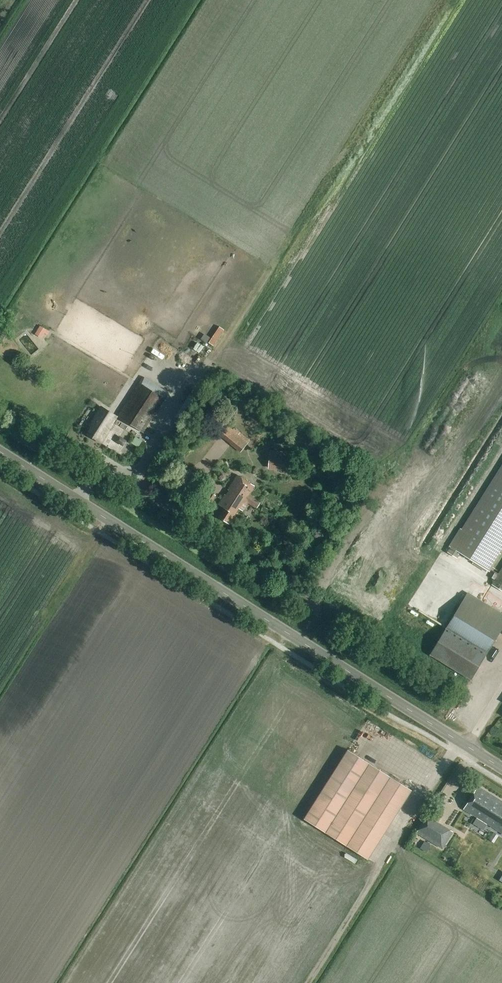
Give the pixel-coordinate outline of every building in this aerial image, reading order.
[(38,330),(36,334),(42,338),(45,333),(48,335),(50,332),(40,326),(38,330)] [(143,377),(139,382),(165,399),(169,393),(143,377)] [(143,433),(165,399),(139,382),(117,416),(143,433)] [(228,410),(236,400),(233,398),(225,408),(228,410)] [(99,442),(116,416),(102,408),(91,425),(93,427),(88,435),(99,442)] [(250,441),(229,424),(227,428),(224,425),(217,433),(240,452),(250,441)] [(124,446),(127,441),(119,436),(116,441),(124,446)] [(136,436),(131,443),(138,447),(143,440),(136,436)] [(294,470),(295,452),(270,450),(269,469),(294,470)] [(315,467),(319,462),(306,453),(302,458),(303,459),(301,463),(311,470),(314,466),(315,467)] [(448,552),(458,558),(459,556),(464,559),(466,556),(475,562),(474,564),(488,573),(501,549),(501,467),(448,552)] [(260,503),(248,495),(254,486),(237,475),(228,490),(229,490),(226,495),(225,495),(218,504),(224,508),(219,517),(229,524),(239,509),(243,512),(248,504),(256,509),(260,503)] [(211,503),(216,496),(212,493),(207,500),(211,503)] [(491,584),(501,591),(501,566),(491,584)] [(501,627),(501,613),(468,592),(447,627),(487,652),(501,627)] [(470,679),(486,652),(446,628),(430,655),(470,679)] [(485,665),(471,680),(475,684),(489,668),(485,665)] [(368,860),(411,790),(348,750),(304,820),(368,860)] [(478,786),(464,809),(501,833),(501,802),(478,786)] [(427,835),(435,822),(427,816),(419,829),(427,835)] [(408,839),(415,830),(406,823),(399,832),(408,839)] [(444,832),(445,845),(442,845),(442,849),(454,848),(453,831),(444,832)]
